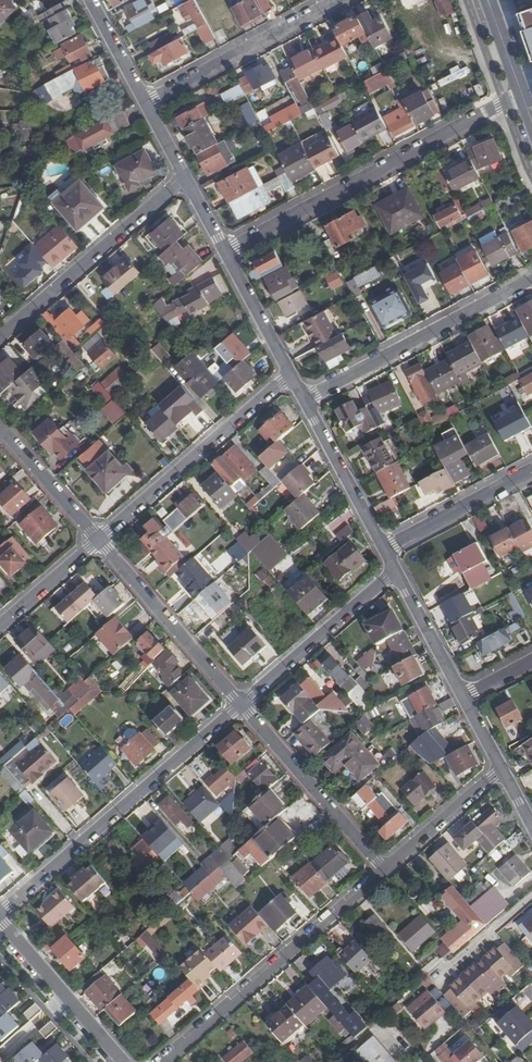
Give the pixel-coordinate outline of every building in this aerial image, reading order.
[(17,7),(10,0),(0,0),(0,22),(17,7)] [(130,33),(155,20),(152,15),(157,12),(154,6),(149,8),(144,0),(143,0),(127,9),(135,23),(127,28),(130,33)] [(175,9),(178,7),(191,0),(170,0),(175,9)] [(185,36),(192,32),(208,24),(195,0),(191,0),(178,7),(187,22),(193,18),(196,24),(182,31),(185,36)] [(232,8),(242,26),(261,16),(253,0),(247,0),(232,8)] [(265,15),(272,11),(267,0),(257,0),(265,15)] [(426,0),(404,0),(408,8),(426,0)] [(435,2),(442,16),(454,9),(449,0),(439,0),(435,2)] [(48,32),(55,45),(77,33),(73,27),(77,25),(68,9),(64,10),(60,4),(44,12),(47,17),(54,28),(48,32)] [(34,8),(29,11),(25,13),(29,20),(37,16),(38,15),(34,8)] [(523,11),(529,28),(524,30),(531,52),(531,8),(523,11)] [(40,21),(47,17),(44,12),(38,15),(37,16),(40,21)] [(22,23),(26,22),(29,20),(25,13),(19,17),(22,23)] [(369,13),(359,18),(359,19),(370,39),(375,47),(392,38),(381,18),(374,21),(369,13)] [(404,17),(410,33),(417,30),(410,14),(404,17)] [(366,41),(370,39),(359,19),(355,22),(353,18),(333,28),(339,38),(343,46),(363,36),(366,41)] [(446,24),(450,39),(466,35),(461,19),(446,24)] [(200,47),(216,38),(208,24),(192,32),(200,47)] [(93,55),(82,35),(62,45),(63,47),(55,51),(60,61),(68,57),(71,61),(80,56),(82,61),(93,55)] [(149,45),(154,53),(171,44),(166,36),(149,45)] [(325,68),(348,56),(343,46),(339,38),(316,51),(323,64),(325,68)] [(188,53),(180,39),(171,44),(154,53),(149,56),(154,65),(163,60),(166,65),(188,53)] [(314,48),(290,62),(293,68),(300,80),(317,71),(315,68),(323,64),(316,51),(314,48)] [(408,52),(384,64),(387,70),(411,57),(408,52)] [(76,70),(76,68),(74,69),(66,73),(46,84),(53,99),(63,94),(59,87),(79,76),(87,91),(110,79),(100,58),(76,70)] [(470,62),(452,70),(453,74),(440,80),(443,87),(474,73),(470,62)] [(372,70),(375,76),(387,70),(384,64),(383,64),(372,70)] [(64,69),(66,73),(74,69),(71,65),(64,69)] [(264,65),(237,79),(240,85),(245,95),(275,79),(268,66),(265,68),(264,65)] [(293,68),(281,74),(291,92),(295,90),(302,103),(310,99),(300,80),(293,68)] [(367,91),(391,78),(387,70),(375,76),(363,83),(367,91)] [(461,91),(450,96),(454,106),(486,92),(481,82),(461,91)] [(221,95),(227,106),(246,96),(245,95),(240,85),(221,95)] [(423,93),(404,103),(411,117),(412,118),(415,117),(419,124),(440,113),(433,100),(428,102),(423,93)] [(325,112),(343,103),(339,95),(321,104),(325,112)] [(249,125),(250,127),(259,122),(245,98),(239,101),(241,104),(236,107),(247,126),(249,125)] [(311,102),(299,108),(299,109),(302,114),(315,108),(311,102)] [(326,114),(325,112),(321,104),(315,108),(319,117),(326,114)] [(178,118),(184,129),(203,119),(197,108),(191,112),(189,109),(177,115),(179,118),(178,118)] [(299,109),(264,129),(267,135),(291,121),(302,114),(299,109)] [(364,144),(388,131),(378,111),(354,124),(364,144)] [(122,112),(69,141),(77,155),(114,135),(113,133),(129,125),(122,112)] [(395,136),(416,125),(412,118),(411,117),(408,118),(405,112),(387,122),(395,136)] [(326,114),(319,117),(327,132),(334,129),(326,114)] [(219,135),(209,116),(203,119),(213,138),(219,135)] [(39,117),(30,119),(32,129),(33,137),(42,135),(39,117)] [(184,129),(197,155),(217,145),(213,138),(203,119),(184,129)] [(351,126),(337,133),(346,151),(360,144),(351,126)] [(491,135),(465,149),(471,159),(475,168),(501,154),(491,135)] [(330,138),(307,150),(317,169),(326,164),(326,163),(332,160),(332,161),(340,157),(330,138)] [(67,154),(70,151),(62,142),(58,145),(67,154)] [(307,150),(303,144),(279,157),(287,172),(291,180),(306,172),(308,174),(317,169),(307,150)] [(228,166),(217,145),(197,155),(205,170),(208,168),(211,174),(217,171),(218,174),(221,172),(220,170),(228,166)] [(140,182),(154,173),(147,161),(150,159),(145,150),(118,167),(133,191),(142,186),(140,182)] [(453,189),(480,175),(475,168),(471,159),(445,173),(450,184),(453,189)] [(220,183),(230,203),(258,188),(248,168),(220,183)] [(439,190),(450,184),(445,173),(443,171),(432,177),(439,190)] [(286,192),(295,187),(291,180),(287,172),(258,188),(230,203),(238,217),(271,200),(268,194),(282,186),(286,192)] [(58,192),(51,199),(78,230),(92,218),(104,208),(81,181),(63,197),(58,192)] [(379,209),(392,234),(423,217),(409,190),(397,196),(399,198),(379,209)] [(505,194),(492,201),(494,203),(496,208),(509,201),(505,194)] [(377,207),(379,209),(399,198),(397,196),(377,207)] [(456,205),(434,216),(442,231),(468,218),(465,214),(462,216),(456,205)] [(356,238),(353,232),(363,226),(354,210),(327,225),(334,237),(325,242),(331,254),(340,249),(339,247),(356,238)] [(429,219),(437,234),(442,231),(434,216),(429,219)] [(162,246),(166,251),(177,242),(185,235),(171,219),(162,228),(152,235),(151,234),(147,238),(157,250),(162,246)] [(512,232),(523,252),(531,248),(531,221),(512,232)] [(17,227),(11,232),(18,240),(23,235),(17,227)] [(60,227),(36,248),(54,268),(67,256),(77,247),(60,227)] [(492,264),(518,250),(507,230),(481,244),(492,264)] [(166,251),(165,252),(172,260),(175,258),(184,268),(174,277),(180,283),(192,272),(203,262),(188,245),(184,248),(177,242),(166,251)] [(18,248),(3,261),(9,268),(17,261),(24,255),(18,248)] [(475,250),(458,260),(460,263),(470,284),(488,274),(475,250)] [(259,270),(250,275),(254,283),(284,266),(276,252),(256,263),(259,270)] [(397,258),(403,269),(409,266),(403,254),(397,258)] [(106,276),(119,292),(142,272),(129,257),(116,268),(106,276)] [(407,273),(422,305),(435,299),(427,282),(440,276),(433,261),(407,273)] [(453,293),(470,284),(460,263),(442,273),(453,293)] [(361,287),(383,276),(378,265),(356,276),(361,287)] [(288,267),(267,278),(278,299),(294,290),(288,280),(294,277),(288,267)] [(337,274),(328,279),(334,291),(343,286),(337,274)] [(355,279),(347,283),(354,296),(355,299),(364,295),(355,279)] [(401,290),(373,305),(384,326),(403,316),(405,319),(414,314),(401,290)] [(193,296),(196,300),(205,295),(203,291),(193,296)] [(308,307),(299,291),(279,302),(287,318),(308,307)] [(172,313),(164,297),(154,306),(172,327),(192,316),(194,320),(213,310),(205,295),(196,300),(172,313)] [(531,335),(531,305),(517,313),(520,319),(529,336),(531,335)] [(56,322),(48,312),(43,316),(64,340),(73,351),(80,345),(73,337),(85,327),(70,310),(68,312),(56,322)] [(339,336),(325,311),(305,321),(310,331),(314,337),(319,347),(339,336)] [(103,318),(95,325),(99,329),(107,322),(103,318)] [(506,350),(530,337),(529,336),(520,319),(496,332),(499,337),(506,350)] [(489,327),(469,338),(472,343),(482,362),(500,352),(494,340),(495,339),(495,338),(489,327)] [(33,339),(25,345),(36,358),(52,344),(42,331),(33,339)] [(235,333),(223,343),(241,364),(252,354),(242,342),(235,333)] [(350,347),(343,334),(339,336),(319,347),(326,360),(350,347)] [(500,352),(506,350),(499,337),(495,338),(495,339),(494,340),(500,352)] [(134,338),(120,349),(126,358),(140,346),(134,338)] [(58,345),(79,371),(86,365),(73,351),(64,340),(58,345)] [(106,342),(91,355),(103,369),(118,356),(106,342)] [(458,375),(482,363),(482,362),(472,343),(448,356),(450,360),(458,375)] [(170,357),(159,344),(152,350),(163,363),(170,357)] [(211,390),(220,382),(219,382),(213,375),(201,361),(195,354),(178,369),(202,397),(211,390)] [(9,387),(22,376),(8,360),(0,367),(0,395),(9,387)] [(438,395),(462,382),(458,375),(450,360),(426,373),(438,395)] [(130,361),(102,384),(107,389),(129,370),(134,366),(130,361)] [(227,363),(213,375),(219,382),(225,377),(237,392),(244,387),(242,384),(246,380),(248,382),(253,379),(256,376),(244,361),(241,364),(233,370),(227,363)] [(146,378),(155,373),(150,364),(141,369),(146,378)] [(424,405),(439,397),(438,395),(426,373),(421,364),(406,373),(412,384),(413,384),(424,405)] [(45,385),(31,369),(22,376),(9,387),(19,398),(28,409),(42,398),(37,392),(45,385)] [(112,395),(134,376),(129,370),(107,389),(112,395)] [(508,380),(512,384),(521,376),(517,371),(508,380)] [(520,380),(528,394),(531,392),(531,374),(520,380)] [(377,407),(368,411),(369,412),(369,413),(399,396),(392,382),(370,393),(377,407)] [(163,410),(176,424),(187,415),(192,411),(196,416),(203,409),(182,385),(159,404),(163,410)] [(403,404),(399,396),(369,413),(377,427),(385,422),(381,415),(403,404)] [(128,414),(115,399),(102,410),(115,426),(128,414)] [(345,424),(346,424),(369,412),(368,411),(366,408),(358,412),(353,402),(335,411),(341,422),(345,424)] [(519,403),(493,417),(506,441),(531,427),(519,403)] [(168,436),(179,427),(176,424),(163,410),(146,424),(161,442),(168,436)] [(446,411),(430,419),(434,425),(449,417),(446,411)] [(364,434),(377,427),(369,413),(369,412),(346,424),(347,426),(345,429),(346,433),(356,428),(362,429),(364,434)] [(427,412),(418,416),(419,418),(425,430),(434,425),(430,419),(427,412)] [(271,437),(277,443),(294,427),(282,413),(271,422),(260,432),(267,440),(271,437)] [(51,420),(36,433),(48,447),(54,454),(56,452),(63,459),(81,444),(66,427),(61,431),(51,420)] [(455,484),(471,475),(462,458),(469,454),(466,448),(455,428),(443,435),(448,443),(436,449),(447,469),(455,484)] [(475,466),(500,453),(491,435),(466,448),(469,454),(475,466)] [(383,444),(381,439),(364,448),(377,473),(397,463),(399,462),(388,441),(383,444)] [(91,469),(89,470),(98,481),(107,491),(128,473),(131,476),(135,472),(128,464),(124,468),(111,452),(101,441),(95,446),(81,457),(91,469)] [(281,450),(276,444),(259,458),(266,466),(270,469),(286,455),(281,450)] [(231,450),(222,457),(241,478),(242,480),(255,469),(235,446),(231,450)] [(313,471),(321,462),(314,455),(305,465),(313,471)] [(231,487),(241,478),(222,457),(217,462),(212,466),(217,471),(219,473),(231,487)] [(290,463),(275,476),(281,482),(284,480),(295,470),(290,463)] [(309,470),(303,463),(295,470),(284,480),(299,498),(303,494),(309,490),(316,483),(310,475),(307,472),(309,470)] [(410,488),(397,463),(377,473),(390,498),(392,497),(410,488)] [(271,484),(257,496),(260,500),(281,482),(275,476),(270,469),(266,466),(260,471),(271,484)] [(440,493),(455,485),(455,484),(447,469),(420,483),(426,495),(438,489),(440,493)] [(202,484),(204,486),(212,480),(219,473),(217,471),(202,484)] [(212,480),(204,486),(223,508),(238,495),(231,487),(219,473),(212,480)] [(0,498),(0,501),(12,516),(31,500),(24,491),(18,484),(0,498)] [(176,505),(179,508),(197,493),(194,489),(176,505)] [(164,521),(174,533),(207,504),(197,493),(179,508),(176,511),(164,521)] [(313,505),(303,494),(299,498),(286,510),(302,530),(321,514),(313,505)] [(397,506),(392,497),(390,498),(374,507),(378,516),(397,506)] [(49,516),(38,503),(19,521),(38,543),(58,526),(49,516)] [(401,514),(397,506),(378,516),(383,524),(401,514)] [(157,519),(155,521),(163,531),(165,529),(157,519)] [(147,543),(153,551),(155,549),(165,540),(159,534),(163,531),(155,521),(149,526),(146,528),(151,533),(144,540),(147,543)] [(509,529),(519,548),(522,553),(531,548),(531,532),(526,521),(509,529)] [(165,529),(163,531),(159,534),(165,540),(167,538),(174,533),(171,530),(168,526),(165,529)] [(244,536),(238,541),(239,542),(249,553),(252,550),(271,534),(266,527),(265,526),(248,541),(244,536)] [(349,528),(348,526),(337,535),(343,542),(353,533),(349,528)] [(502,557),(519,548),(509,529),(492,539),(502,557)] [(267,569),(287,552),(282,546),(271,534),(252,550),(267,569)] [(163,568),(171,578),(176,573),(188,563),(167,538),(165,540),(155,549),(153,551),(152,552),(162,563),(159,564),(163,568)] [(13,576),(21,569),(27,564),(25,563),(31,557),(17,540),(0,554),(0,561),(1,563),(13,576)] [(238,562),(249,553),(239,542),(228,551),(238,562)] [(141,548),(147,556),(152,552),(153,551),(147,543),(141,548)] [(352,544),(327,564),(343,583),(354,573),(366,562),(359,553),(352,544)] [(488,561),(479,544),(449,561),(455,573),(459,571),(465,568),(467,572),(464,574),(472,589),(491,579),(483,564),(488,561)] [(249,553),(238,562),(243,569),(251,562),(252,550),(249,553)] [(215,583),(194,558),(188,563),(176,573),(183,582),(189,588),(187,590),(190,593),(195,600),(215,583)] [(234,568),(220,578),(225,585),(239,575),(234,568)] [(306,573),(286,590),(288,592),(308,575),(306,573)] [(271,575),(265,581),(270,587),(276,581),(271,575)] [(320,607),(329,600),(308,575),(288,592),(306,613),(313,608),(314,610),(316,608),(317,609),(320,607)] [(57,608),(70,623),(87,608),(99,597),(86,583),(81,587),(65,601),(57,608)] [(506,595),(512,592),(509,586),(503,589),(506,595)] [(119,596),(111,587),(99,597),(87,608),(95,617),(103,610),(110,618),(125,604),(119,596)] [(506,596),(519,621),(526,618),(512,592),(506,595),(506,596)] [(464,594),(442,605),(447,615),(452,624),(474,613),(464,594)] [(371,623),(367,625),(377,645),(380,644),(403,631),(393,611),(390,604),(375,616),(377,620),(371,623)] [(53,612),(66,626),(70,623),(57,608),(53,612)] [(308,616),(317,609),(316,608),(314,610),(313,608),(306,613),(308,616)] [(482,614),(480,610),(474,613),(452,624),(452,625),(463,645),(480,636),(475,626),(478,625),(474,618),(482,614)] [(200,616),(196,619),(198,622),(201,627),(206,623),(200,616)] [(97,635),(115,655),(134,640),(125,629),(116,619),(97,635)] [(520,629),(516,623),(505,629),(508,635),(520,629)] [(32,659),(50,644),(48,642),(34,625),(25,633),(16,641),(32,659)] [(251,629),(229,648),(244,666),(255,656),(266,647),(251,629)] [(508,635),(505,629),(475,645),(482,659),(512,643),(508,635)] [(391,644),(401,663),(413,657),(416,655),(410,643),(403,631),(380,644),(382,648),(391,644)] [(149,635),(139,644),(153,661),(164,651),(156,643),(149,635)] [(385,654),(382,648),(380,644),(377,645),(371,680),(380,675),(385,654)] [(163,673),(166,676),(177,665),(180,662),(175,657),(169,651),(155,665),(163,673)] [(465,658),(471,670),(483,664),(478,652),(465,658)] [(22,688),(25,685),(30,681),(37,674),(38,674),(23,656),(18,661),(15,658),(12,660),(9,663),(12,666),(6,671),(22,688)] [(418,665),(413,657),(401,663),(394,667),(403,685),(423,675),(418,665)] [(330,664),(326,667),(343,687),(353,679),(336,659),(330,664)] [(323,667),(317,661),(313,664),(317,668),(319,667),(320,669),(323,667)] [(121,688),(125,693),(127,692),(149,668),(151,666),(146,662),(121,688)] [(158,677),(163,673),(155,665),(153,663),(151,666),(149,668),(155,674),(158,677)] [(164,678),(170,687),(185,674),(177,665),(166,676),(164,678)] [(356,671),(369,686),(371,680),(360,667),(356,671)] [(155,674),(149,668),(127,692),(125,693),(134,692),(144,682),(147,682),(155,674)] [(11,686),(0,674),(0,696),(11,686)] [(35,688),(51,707),(50,708),(59,719),(70,710),(62,701),(60,699),(59,700),(37,674),(30,681),(25,685),(31,692),(35,688)] [(102,692),(89,678),(84,683),(91,691),(102,692)] [(307,681),(301,686),(322,710),(350,713),(347,709),(340,701),(333,693),(328,698),(311,678),(307,681)] [(190,679),(173,695),(193,717),(209,701),(200,691),(190,679)] [(75,696),(80,701),(91,691),(84,683),(81,680),(66,694),(62,690),(56,695),(60,699),(62,701),(68,697),(71,700),(75,696)] [(297,711),(307,723),(310,721),(321,711),(298,684),(290,691),(282,698),(295,713),(297,711)] [(35,688),(31,692),(47,710),(50,708),(51,707),(35,688)] [(410,697),(419,715),(437,706),(431,695),(427,688),(410,697)] [(96,697),(91,691),(80,701),(70,710),(74,715),(96,697)] [(347,695),(342,699),(349,707),(354,703),(347,695)] [(398,704),(395,697),(364,714),(369,720),(398,704)] [(416,717),(425,734),(426,733),(427,732),(435,728),(446,723),(441,713),(455,706),(453,702),(451,698),(437,706),(419,715),(416,717)] [(342,699),(340,701),(347,709),(349,707),(342,699)] [(513,701),(498,709),(507,727),(523,719),(513,701)] [(177,727),(186,719),(175,705),(153,724),(165,738),(177,727)] [(295,713),(305,725),(307,723),(297,711),(295,713)] [(365,735),(375,727),(369,720),(364,714),(354,722),(365,735)] [(330,743),(310,721),(307,723),(305,725),(295,734),(305,745),(315,756),(330,743)] [(39,723),(19,740),(26,748),(36,739),(46,730),(39,723)] [(435,728),(427,732),(434,741),(441,737),(435,728)] [(129,744),(123,750),(137,766),(150,755),(154,751),(153,750),(159,745),(147,730),(141,736),(140,735),(129,744)] [(129,744),(140,735),(136,731),(132,731),(126,737),(126,740),(129,744)] [(235,732),(218,747),(232,763),(249,749),(242,741),(235,732)] [(427,732),(426,733),(425,734),(411,746),(418,754),(418,755),(432,764),(443,758),(453,753),(446,743),(441,737),(434,741),(427,732)] [(378,765),(351,734),(323,759),(327,764),(333,771),(344,762),(360,781),(378,765)] [(57,762),(36,739),(26,748),(34,757),(20,768),(12,760),(4,766),(5,767),(18,782),(23,787),(30,781),(32,783),(37,779),(57,762)] [(0,756),(0,761),(4,766),(12,760),(26,748),(19,740),(0,756)] [(531,755),(531,740),(524,745),(526,749),(528,753),(530,752),(531,755)] [(402,767),(418,754),(411,746),(400,755),(395,760),(402,767)] [(470,752),(467,746),(453,753),(443,758),(447,765),(451,764),(457,776),(463,773),(465,777),(472,773),(471,769),(478,765),(475,759),(472,755),(466,759),(464,755),(470,752)] [(104,749),(82,768),(96,784),(99,781),(108,774),(118,765),(104,749)] [(397,756),(391,749),(383,756),(389,763),(397,756)] [(268,768),(259,757),(245,769),(265,792),(268,788),(278,780),(268,768)] [(231,765),(227,767),(232,772),(235,776),(241,771),(236,766),(234,768),(231,765)] [(217,796),(235,779),(235,776),(232,772),(230,774),(226,768),(215,778),(213,776),(210,778),(205,782),(217,796)] [(247,777),(242,771),(241,771),(235,776),(235,779),(240,783),(247,777)] [(424,774),(403,792),(415,805),(425,797),(436,787),(424,774)] [(381,792),(386,787),(376,776),(350,798),(362,812),(367,807),(379,820),(385,827),(379,832),(386,840),(406,822),(381,792)] [(69,780),(52,794),(67,812),(76,804),(84,797),(69,780)] [(10,788),(18,798),(26,791),(23,787),(18,782),(10,788)] [(201,822),(221,805),(203,785),(193,794),(184,803),(201,822)] [(249,805),(267,826),(278,816),(286,809),(277,799),(268,788),(265,792),(249,805)] [(165,802),(159,806),(177,827),(182,822),(187,828),(192,823),(170,797),(165,802)] [(232,800),(224,807),(230,815),(239,808),(232,800)] [(487,814),(476,824),(484,834),(497,848),(498,847),(505,841),(494,827),(499,823),(497,820),(500,817),(493,809),(487,814)] [(14,820),(1,832),(16,849),(21,845),(29,854),(40,845),(54,833),(35,812),(19,826),(14,820)] [(287,826),(278,816),(267,826),(248,842),(266,863),(269,861),(292,842),(292,841),(297,838),(287,826)] [(152,833),(144,840),(145,841),(150,846),(159,856),(178,839),(164,822),(159,827),(157,829),(152,833)] [(477,840),(484,834),(476,824),(474,822),(462,833),(455,839),(464,850),(477,840)] [(16,849),(1,832),(0,832),(0,834),(14,850),(16,849)] [(484,834),(477,840),(489,855),(497,848),(484,834)] [(511,835),(498,847),(504,853),(517,842),(511,835)] [(115,841),(110,845),(119,856),(124,851),(115,841)] [(131,853),(136,858),(150,846),(145,841),(131,853)] [(449,881),(468,865),(448,842),(443,846),(441,848),(436,853),(429,859),(449,881)] [(1,845),(0,845),(0,881),(12,871),(2,859),(8,854),(1,845)] [(24,858),(29,854),(21,845),(16,849),(24,858)] [(335,845),(312,864),(326,881),(349,862),(342,854),(335,845)] [(141,875),(161,859),(159,856),(150,846),(136,858),(133,861),(130,863),(141,875)] [(221,846),(201,864),(204,868),(210,875),(219,867),(223,864),(231,857),(221,846)] [(23,859),(24,858),(16,849),(14,850),(23,859)] [(507,864),(501,869),(515,886),(531,872),(523,864),(517,856),(511,861),(509,859),(505,862),(507,864)] [(319,890),(327,883),(310,863),(294,877),(310,897),(319,890)] [(240,885),(223,864),(219,867),(224,873),(237,888),(240,885)] [(74,883),(69,887),(85,906),(108,886),(104,881),(97,873),(92,867),(87,871),(85,869),(80,873),(72,881),(74,883)] [(213,883),(224,873),(219,867),(210,875),(199,884),(190,892),(198,901),(216,886),(213,883)] [(204,868),(185,885),(187,888),(190,892),(199,884),(210,875),(204,868)] [(116,882),(110,876),(107,878),(104,881),(108,886),(110,888),(116,882)] [(175,893),(163,905),(168,911),(169,911),(181,900),(190,892),(187,888),(185,885),(175,893)] [(464,919),(441,939),(445,943),(454,953),(487,924),(471,906),(453,885),(447,891),(442,894),(464,919)] [(494,886),(490,890),(471,906),(487,924),(510,905),(494,886)] [(38,913),(51,929),(75,908),(60,892),(55,896),(51,900),(52,901),(38,913)] [(281,895),(259,914),(265,921),(274,932),(286,921),(296,913),(281,895)] [(255,931),(265,921),(259,914),(250,904),(228,923),(244,940),(255,931)] [(145,926),(148,929),(163,916),(160,913),(145,926)] [(421,915),(414,921),(428,937),(435,931),(421,915)] [(519,925),(531,941),(531,915),(519,925)] [(370,918),(365,922),(379,939),(386,933),(372,916),(370,918)] [(428,937),(414,921),(409,925),(399,935),(413,951),(428,937)] [(73,939),(65,929),(49,942),(58,953),(67,964),(83,951),(73,939)] [(153,950),(162,960),(168,955),(147,931),(142,935),(149,942),(154,948),(153,950)] [(233,961),(242,953),(228,935),(206,954),(216,967),(220,972),(233,961)] [(355,973),(372,958),(356,940),(348,947),(340,955),(355,973)] [(517,972),(525,965),(505,942),(498,948),(496,947),(483,957),(484,958),(501,978),(507,973),(514,968),(516,971),(517,972)] [(437,950),(446,960),(449,957),(454,953),(445,943),(437,950)] [(201,949),(180,968),(190,979),(198,989),(203,985),(206,983),(204,981),(203,978),(209,974),(216,967),(206,954),(201,949)] [(318,979),(310,986),(327,1006),(335,1015),(346,1027),(355,1038),(367,1027),(354,1011),(350,1015),(328,991),(343,977),(328,958),(320,964),(311,972),(318,979)] [(501,992),(508,986),(501,978),(484,958),(477,964),(475,962),(462,973),(463,974),(482,997),(488,991),(495,986),(498,989),(501,992)] [(425,972),(428,975),(443,962),(440,959),(425,972)] [(173,972),(184,985),(190,979),(180,968),(179,967),(173,972)] [(369,982),(377,976),(370,967),(362,973),(369,982)] [(510,977),(516,971),(514,968),(507,973),(510,977)] [(116,989),(101,970),(99,972),(88,981),(92,987),(87,992),(81,997),(88,1004),(97,1015),(105,1008),(117,998),(112,992),(116,989)] [(453,987),(444,994),(464,1017),(472,1010),(469,1007),(476,1002),(482,997),(463,974),(456,979),(450,984),(453,987)] [(198,989),(190,979),(184,985),(149,1014),(158,1024),(171,1013),(187,1000),(191,1005),(196,1001),(191,996),(198,989)] [(135,989),(131,986),(127,989),(124,992),(117,998),(105,1008),(113,1018),(120,1026),(136,1012),(125,998),(135,989)] [(299,995),(288,1005),(288,1006),(305,1026),(327,1006),(310,986),(299,995)] [(491,995),(498,989),(495,986),(488,991),(491,995)] [(0,997),(0,1017),(2,1019),(8,1013),(21,1002),(15,995),(9,989),(7,991),(0,997)] [(419,998),(407,1008),(425,1028),(429,1024),(439,1016),(440,1017),(446,1011),(433,997),(424,1005),(419,998)] [(492,1016),(521,1053),(531,1043),(531,1025),(529,1020),(512,999),(496,1012),(492,1016)] [(478,1005),(476,1002),(469,1007),(472,1010),(478,1005)] [(43,1011),(36,1003),(24,1014),(31,1021),(43,1011)] [(284,1044),(305,1026),(288,1006),(277,1016),(267,1025),(284,1044)] [(2,1019),(0,1020),(0,1040),(2,1042),(19,1026),(12,1018),(8,1013),(2,1019)] [(342,1031),(346,1027),(335,1015),(330,1019),(341,1032),(342,1031)] [(46,1039),(58,1028),(52,1021),(40,1031),(46,1039)] [(346,1036),(350,1032),(346,1027),(342,1031),(346,1036)] [(343,1044),(345,1047),(355,1038),(353,1035),(343,1044)] [(356,1061),(393,1061),(372,1037),(351,1055),(356,1061)] [(253,1052),(243,1040),(235,1048),(232,1044),(229,1047),(232,1050),(229,1053),(224,1058),(227,1061),(242,1061),(253,1052)] [(455,1053),(463,1061),(478,1061),(485,1056),(471,1040),(455,1053)] [(45,1056),(39,1049),(33,1043),(16,1058),(19,1061),(37,1061),(40,1060),(45,1056)] [(42,1061),(64,1061),(66,1060),(69,1058),(63,1051),(58,1044),(45,1056),(40,1060),(42,1061)] [(445,1061),(463,1061),(455,1053),(450,1047),(440,1055),(445,1061)]
